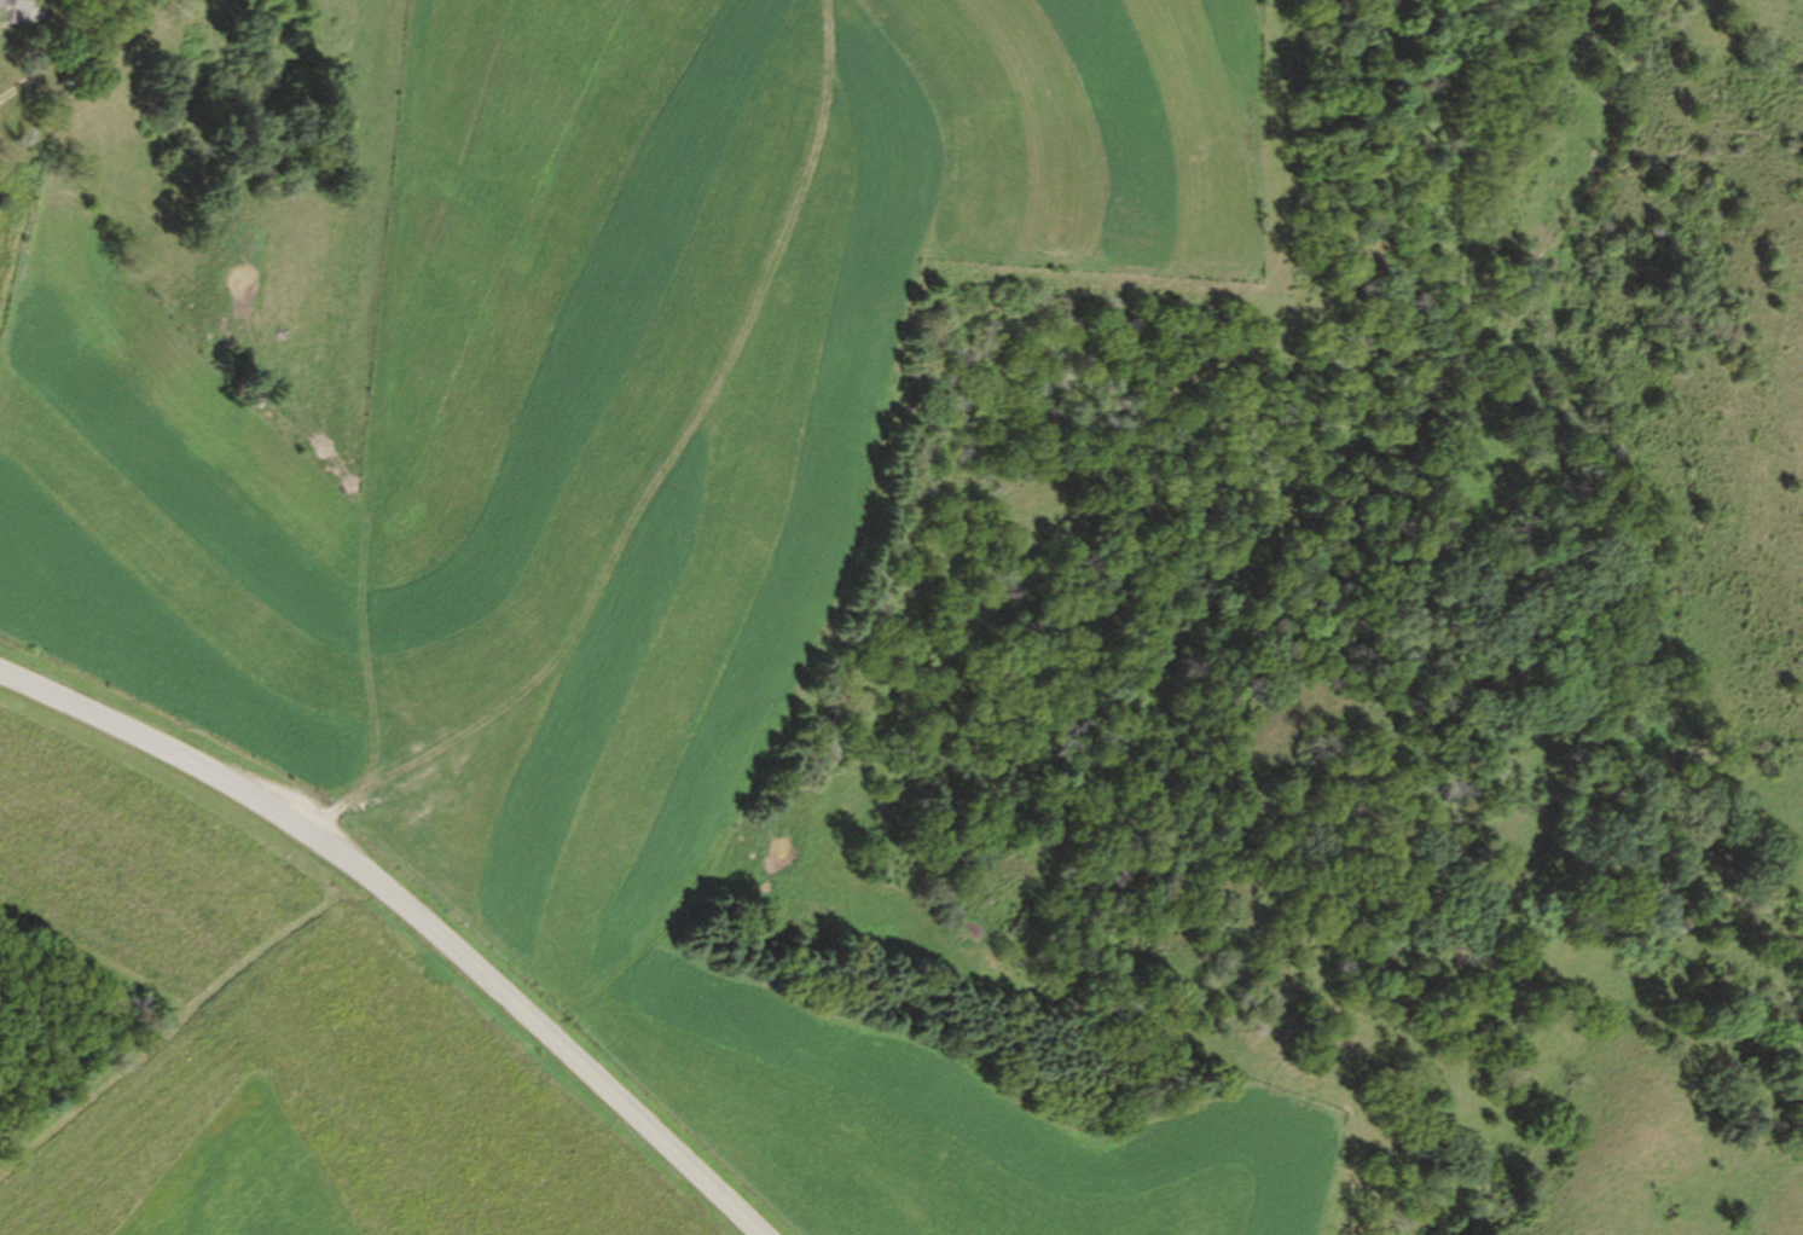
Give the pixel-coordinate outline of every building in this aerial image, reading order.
[(28,1),(20,0),(0,0),(0,23),(25,27),(28,1)]
